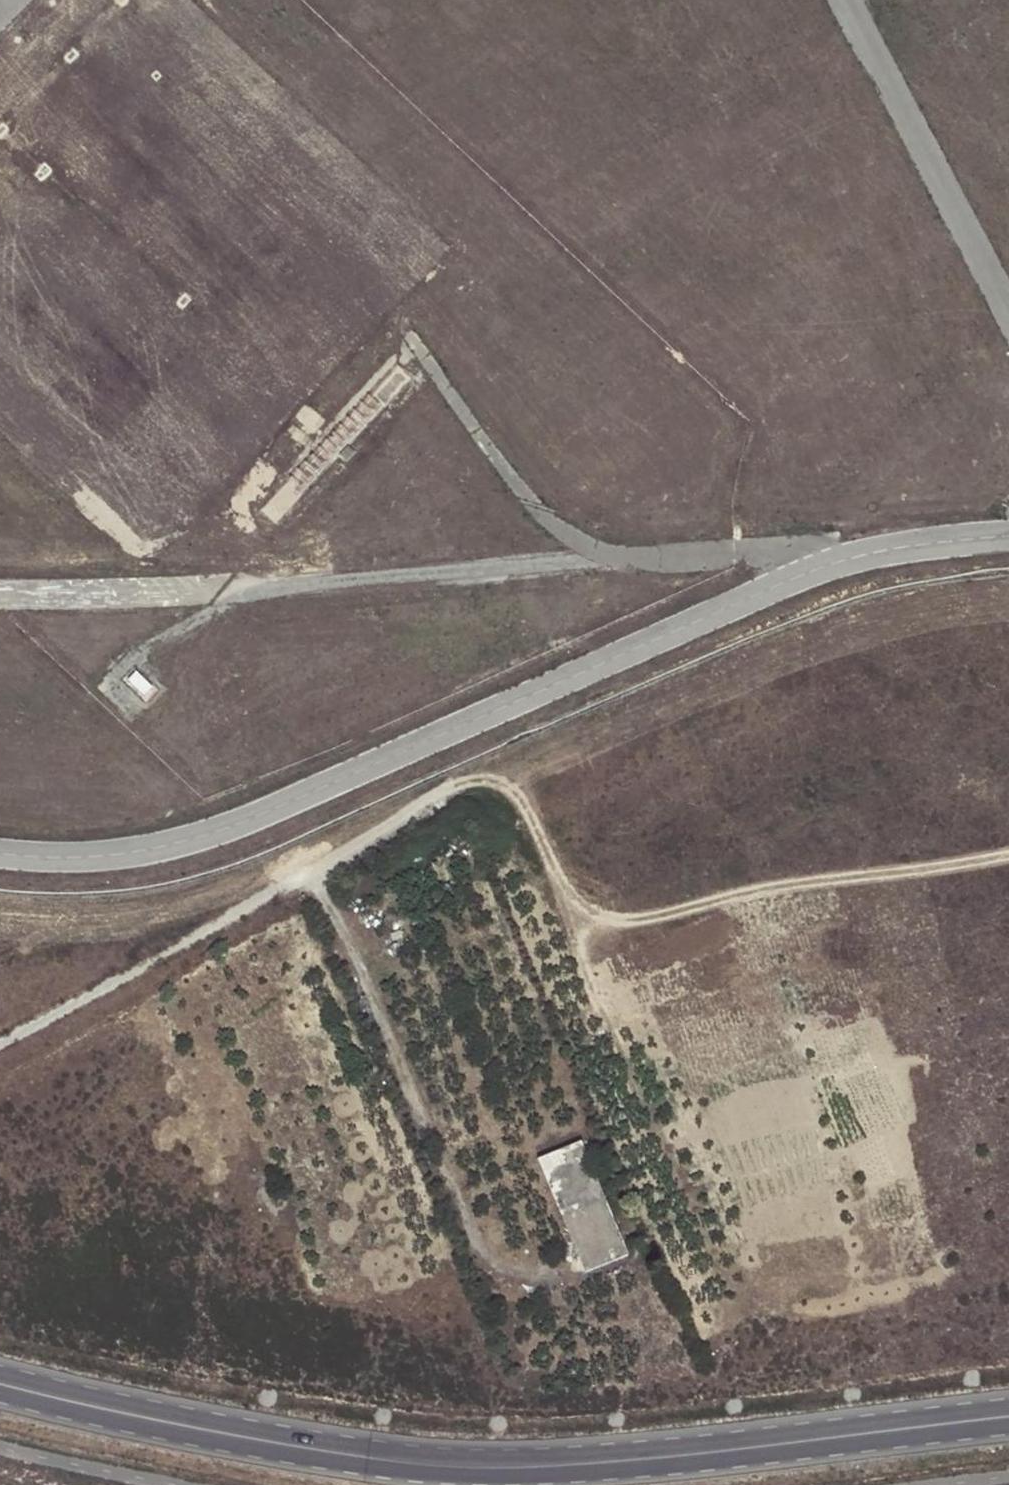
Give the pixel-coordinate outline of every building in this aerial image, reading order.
[(541,1155),(587,1271),(631,1254),(586,1138),(541,1155)]
